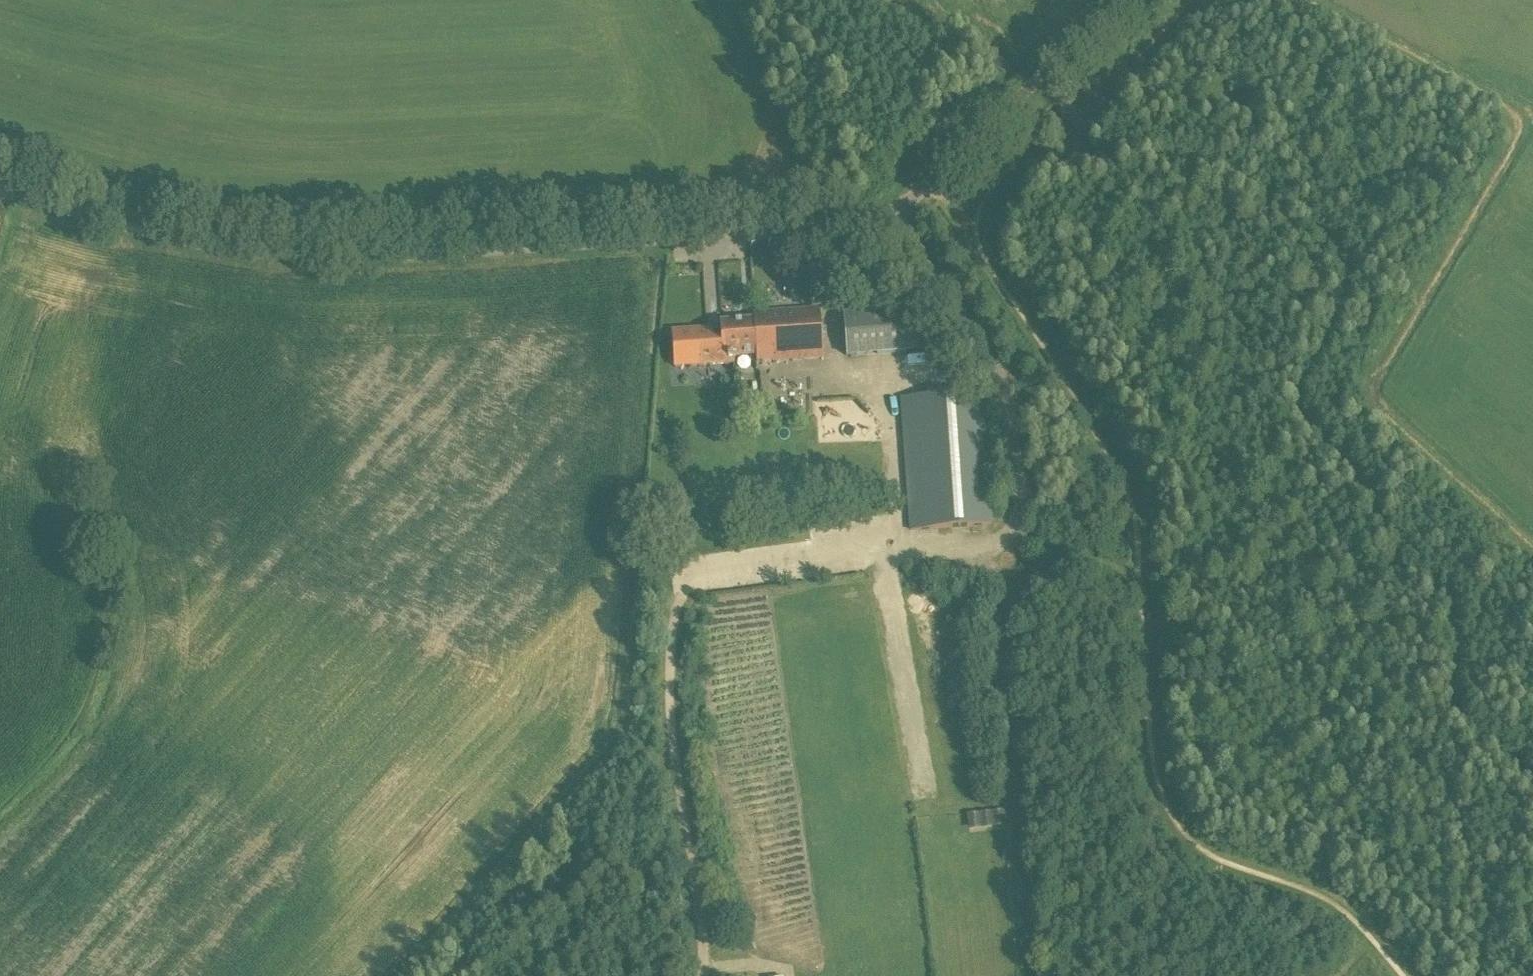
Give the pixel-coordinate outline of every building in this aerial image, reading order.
[(845,354),(927,349),(925,299),(843,304),(845,354)] [(697,330),(673,331),(676,366),(699,364),(733,362),(732,355),(757,354),(757,362),(823,357),(820,307),(753,311),(754,318),(721,321),(721,328),(697,330)] [(910,531),(951,528),(993,525),(983,391),(900,397),(910,531)]
